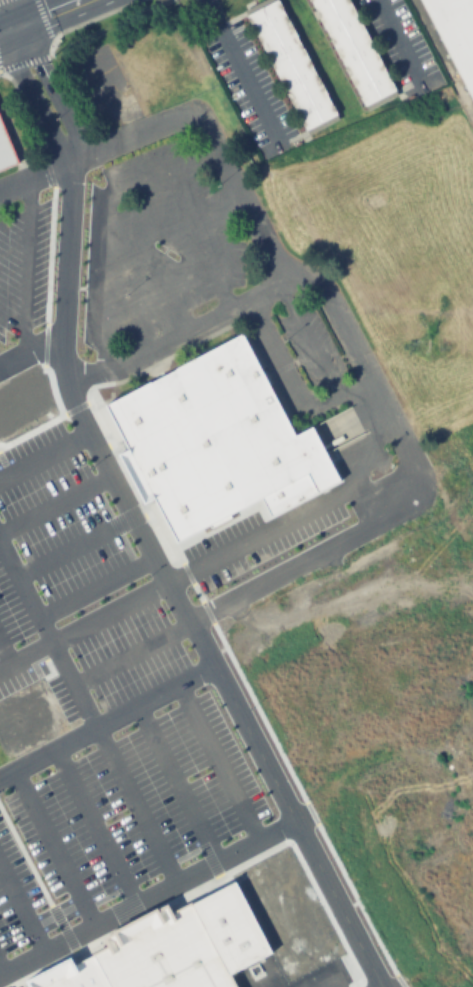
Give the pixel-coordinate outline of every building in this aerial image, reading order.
[(306,128),(335,113),(276,0),(271,0),(245,13),(306,128)] [(364,107),(395,92),(349,0),(310,0),(364,107)] [(472,104),(472,0),(420,0),(472,104)] [(16,161),(0,122),(0,168),(16,161)] [(105,407),(173,541),(259,496),(270,513),(335,476),(306,427),(292,434),(239,335),(105,407)] [(238,975),(280,954),(239,872),(173,905),(168,896),(80,940),(88,954),(75,961),(71,953),(18,980),(22,986),(244,986),(238,975)]
